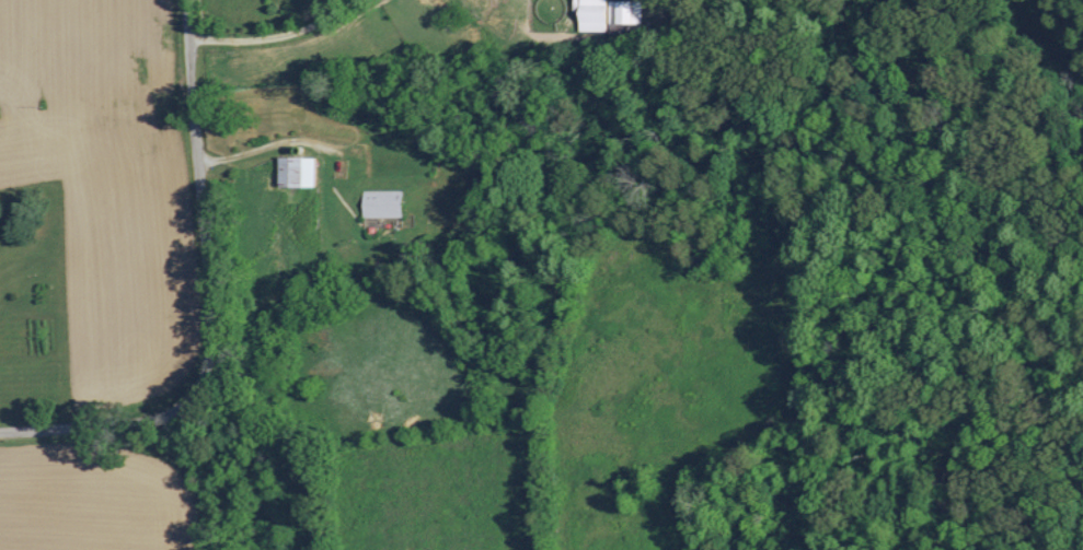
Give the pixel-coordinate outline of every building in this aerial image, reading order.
[(606,31),(606,0),(579,0),(578,31),(606,31)] [(642,1),(608,1),(608,24),(642,24),(642,1)] [(314,187),(315,158),(278,157),(278,186),(314,187)] [(402,191),(362,190),(362,217),(402,218),(402,191)]
